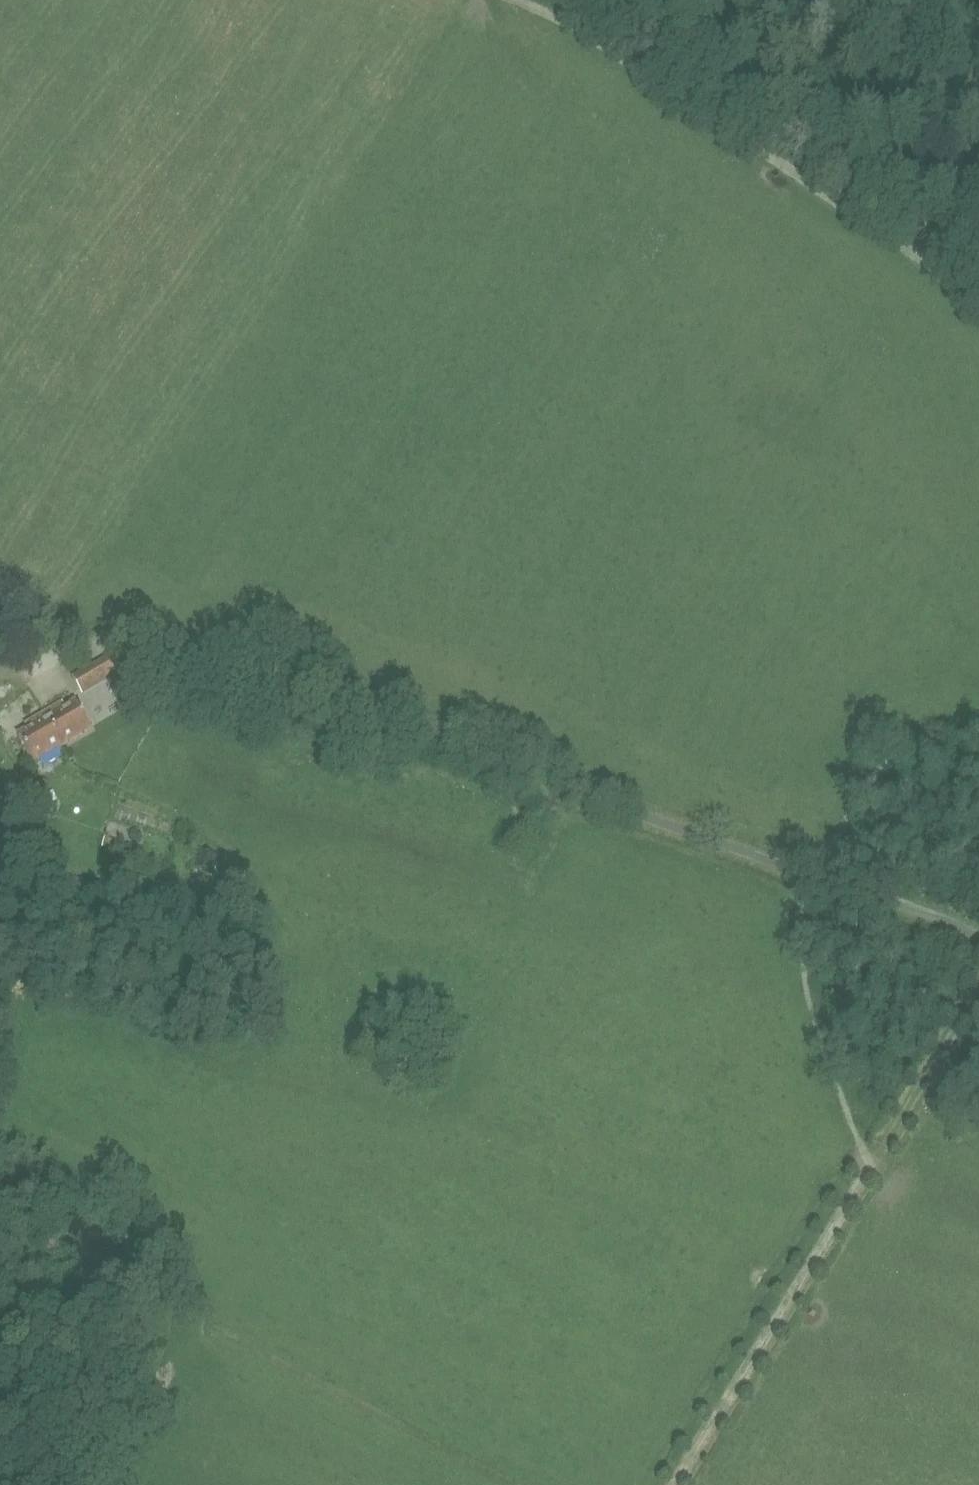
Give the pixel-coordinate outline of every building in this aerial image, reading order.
[(77,693),(105,678),(96,661),(68,676),(77,693)] [(33,764),(91,730),(76,704),(60,713),(57,708),(31,723),(34,728),(18,737),(33,764)]
